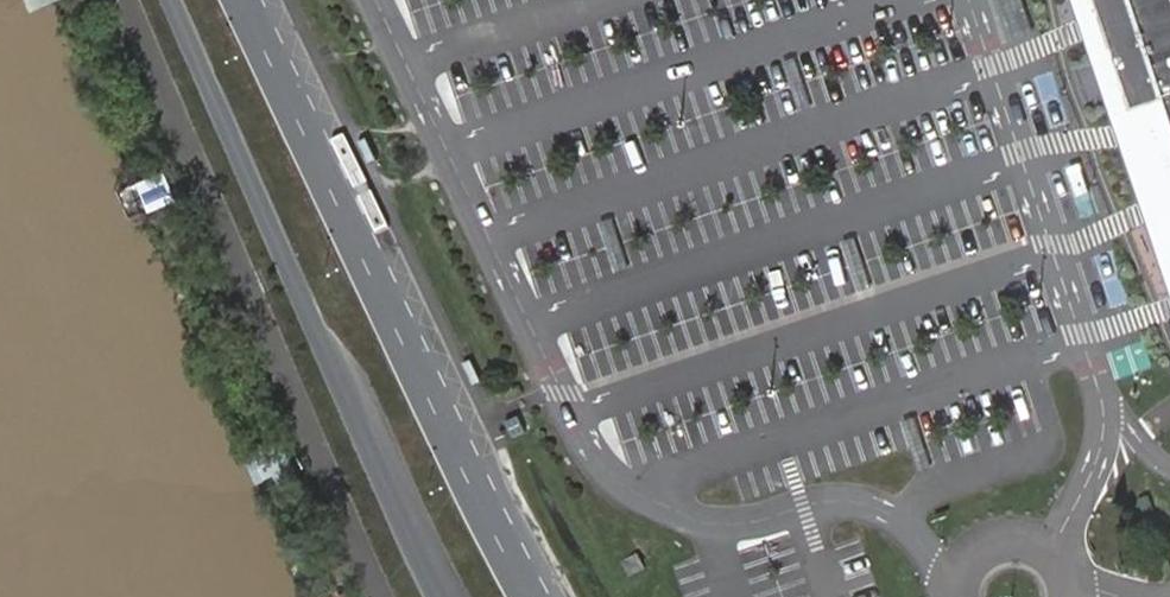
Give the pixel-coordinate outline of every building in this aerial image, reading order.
[(1169,287),(1169,110),(1167,100),(1136,110),(1099,0),(1074,0),(1169,287)] [(1136,110),(1167,100),(1169,110),(1169,0),(1099,0),(1136,110)] [(143,190),(148,206),(172,197),(166,181),(143,190)]
